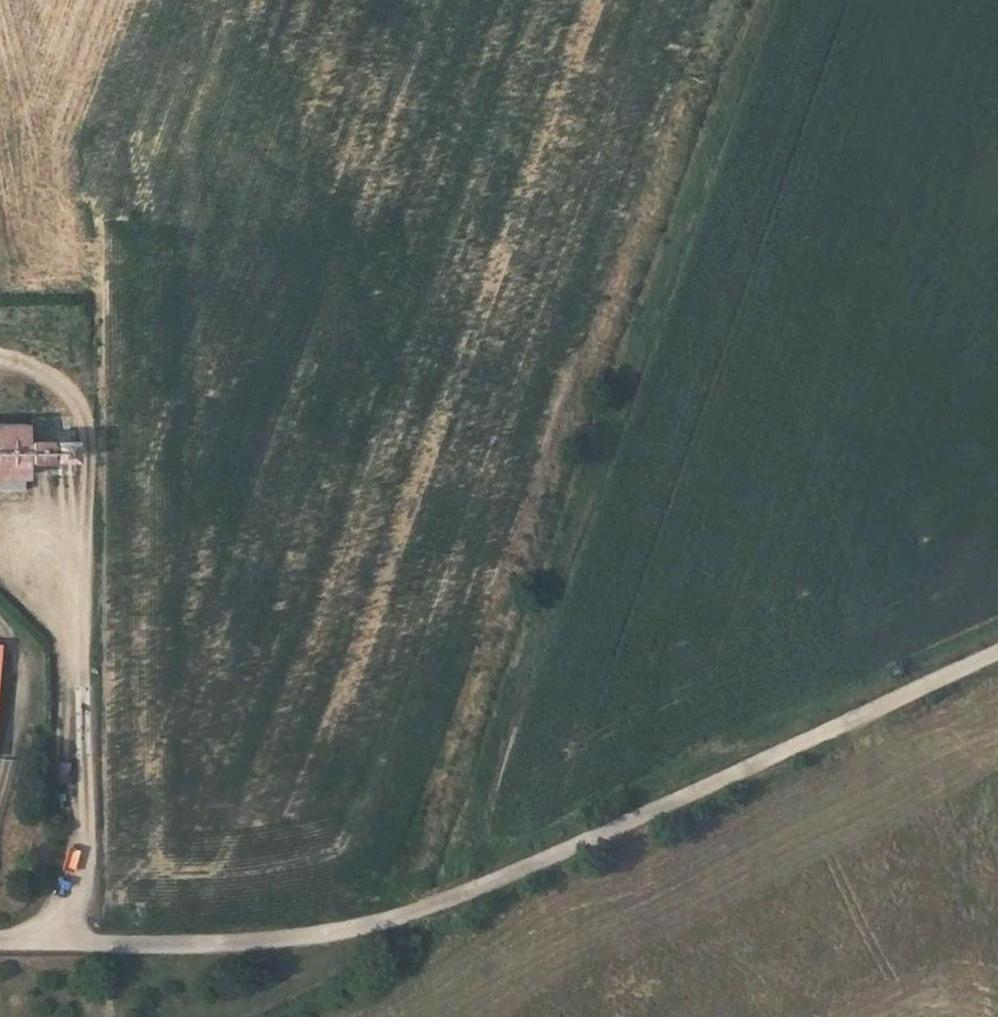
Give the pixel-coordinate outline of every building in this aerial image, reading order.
[(0,423),(0,477),(25,476),(25,423),(0,423)] [(73,439),(55,438),(54,460),(72,461),(73,439)] [(48,439),(30,439),(29,461),(47,461),(48,439)]
